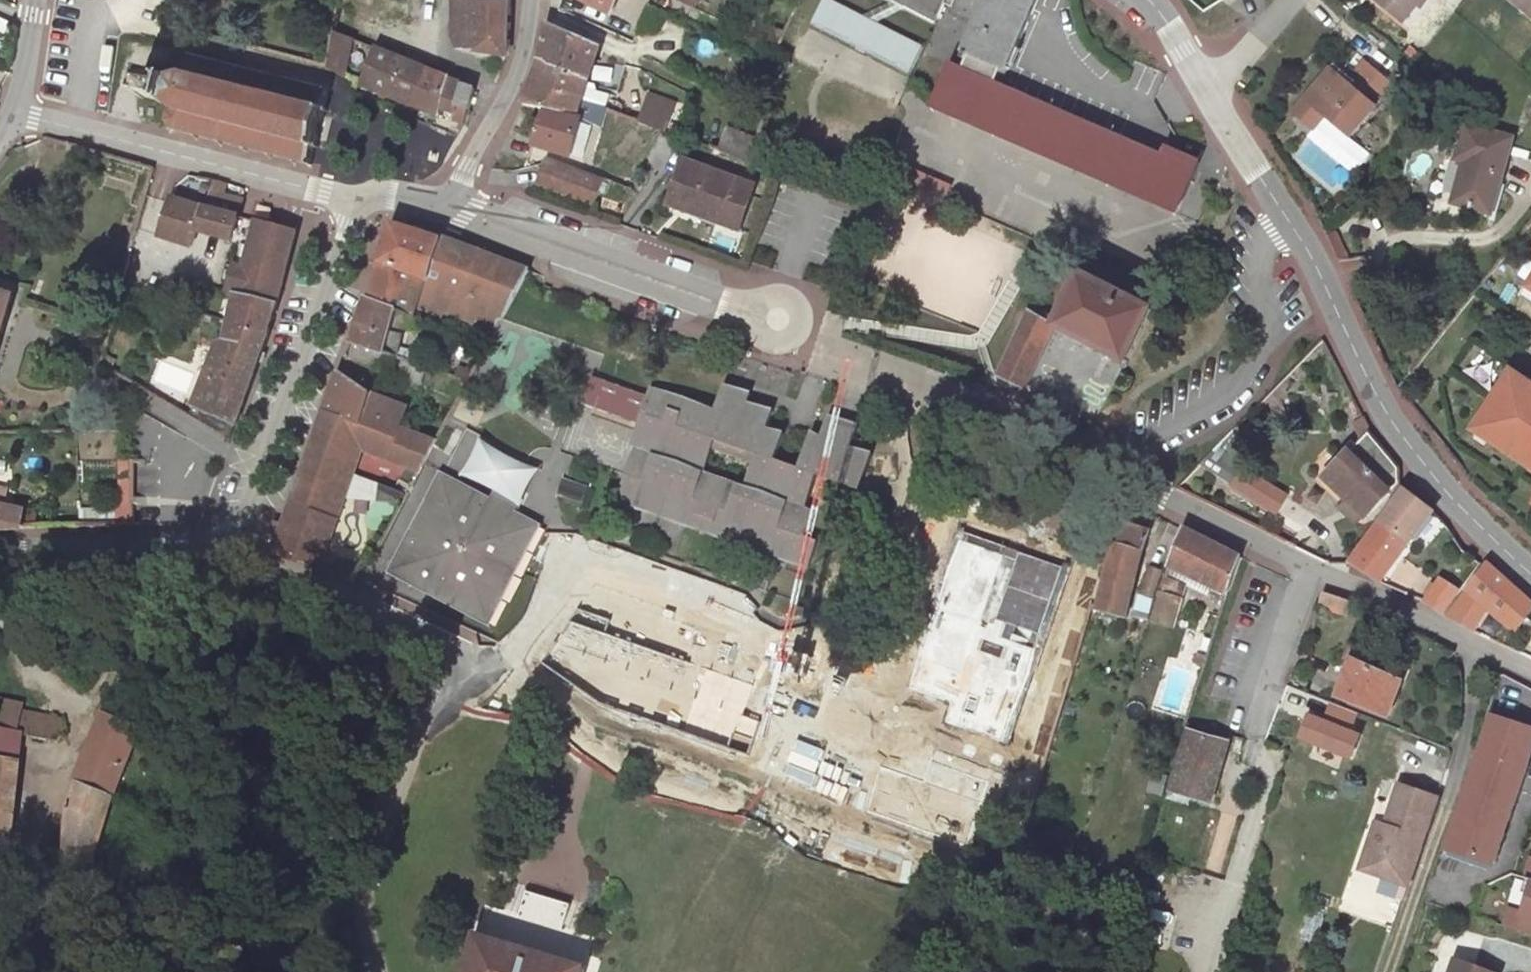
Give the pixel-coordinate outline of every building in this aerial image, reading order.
[(453,35),(461,35),(459,48),(506,56),(507,53),(509,53),(510,39),(508,39),(508,30),(510,30),(511,22),(509,22),(508,16),(511,15),(512,0),(455,0),(453,35)] [(612,10),(617,0),(593,0),(612,10)] [(811,24),(909,73),(923,46),(876,22),(865,17),(831,0),(823,0),(811,24)] [(902,8),(935,24),(946,0),(887,0),(891,2),(902,8)] [(1176,213),(1199,163),(1168,150),(1164,158),(995,85),(1002,69),(1007,71),(1038,0),(989,0),(965,53),(966,54),(964,59),(967,61),(962,70),(950,65),(932,107),(1176,213)] [(1403,23),(1422,0),(1374,0),(1403,23)] [(1530,15),(1530,0),(1513,0),(1530,15)] [(876,22),(902,8),(891,2),(865,17),(876,22)] [(636,22),(625,16),(618,29),(629,35),(636,22)] [(0,19),(0,31),(4,33),(9,23),(0,19)] [(547,25),(540,60),(588,83),(596,49),(547,25)] [(353,39),(334,32),(327,67),(344,76),(353,39)] [(377,48),(366,86),(416,106),(422,89),(420,88),(427,69),(377,48)] [(171,133),(173,130),(195,136),(194,138),(198,139),(198,137),(220,142),(219,145),(222,145),(223,143),(244,148),(244,151),(246,152),(247,149),(269,155),(268,157),(271,158),(272,155),(293,161),(293,163),(296,164),(297,162),(307,165),(308,167),(311,166),(310,163),(314,147),(318,148),(318,145),(316,144),(324,112),(327,112),(328,109),(324,108),(328,93),(331,91),(329,88),(326,90),(315,87),(316,85),(313,84),(313,87),(291,81),(291,79),(289,78),(288,81),(266,75),(267,72),(264,72),(264,74),(242,69),(242,66),(239,65),(239,67),(217,62),(218,60),(215,59),(214,61),(192,56),(191,54),(188,55),(190,57),(183,61),(180,70),(184,75),(170,78),(171,75),(167,74),(166,75),(151,71),(151,70),(147,69),(146,72),(144,70),(143,75),(144,75),(141,91),(139,90),(138,95),(140,95),(140,98),(144,99),(145,97),(160,101),(160,103),(164,104),(164,101),(175,110),(169,114),(167,122),(171,129),(169,130),(171,133)] [(588,83),(540,60),(531,83),(583,101),(591,104),(596,85),(588,83)] [(475,89),(427,69),(420,88),(422,89),(416,106),(438,115),(441,107),(455,112),(454,120),(466,123),(475,89)] [(1345,81),(1360,95),(1370,84),(1354,70),(1345,81)] [(1319,110),(1350,136),(1375,106),(1360,95),(1345,81),(1338,75),(1325,90),(1332,96),(1319,110)] [(583,101),(531,83),(524,101),(524,102),(543,107),(580,115),(579,116),(582,117),(581,119),(602,127),(608,109),(591,104),(583,101)] [(1306,99),(1319,110),(1332,96),(1325,90),(1318,84),(1306,99)] [(652,95),(648,106),(670,114),(674,102),(652,95)] [(532,144),(543,107),(524,102),(524,101),(515,99),(502,135),(532,144)] [(646,105),(640,122),(663,130),(664,129),(665,129),(671,114),(670,114),(648,106),(646,105)] [(580,115),(543,107),(532,144),(570,155),(581,119),(582,117),(579,116),(580,115)] [(1453,203),(1490,213),(1511,139),(1466,126),(1456,159),(1464,162),(1453,203)] [(728,129),(720,149),(750,161),(757,140),(728,129)] [(547,161),(543,170),(538,183),(551,189),(594,205),(603,182),(547,161)] [(739,230),(755,186),(684,161),(671,198),(702,209),(700,216),(739,230)] [(217,180),(214,180),(204,208),(197,230),(232,240),(242,200),(223,195),(227,183),(217,180)] [(204,208),(172,198),(160,236),(192,246),(197,230),(204,208)] [(702,209),(671,198),(669,205),(700,216),(702,209)] [(271,212),(264,211),(262,219),(269,220),(271,212)] [(296,232),(257,221),(244,268),(234,265),(228,289),(238,291),(237,294),(277,303),(296,232)] [(443,240),(393,223),(379,263),(370,298),(398,309),(408,313),(413,315),(416,306),(426,280),(429,281),(443,240)] [(481,253),(443,240),(429,281),(426,280),(416,306),(444,316),(447,308),(463,314),(481,253)] [(529,270),(481,253),(463,314),(499,327),(529,270)] [(1054,328),(1126,365),(1155,309),(1082,271),(1054,325),(1030,310),(1016,340),(1043,353),(1054,328)] [(13,297),(17,285),(0,279),(0,292),(13,297)] [(1527,287),(1521,297),(1530,304),(1530,290),(1527,287)] [(13,297),(0,292),(0,339),(13,297)] [(277,303),(237,294),(225,347),(218,345),(193,407),(194,408),(236,426),(269,335),(269,328),(277,303)] [(398,309),(370,298),(366,297),(358,321),(355,321),(353,323),(353,327),(355,329),(350,342),(397,359),(400,347),(403,334),(392,332),(398,309)] [(403,334),(408,313),(398,309),(392,332),(403,334)] [(1025,390),(1043,353),(1016,340),(998,377),(1025,390)] [(414,352),(400,347),(397,359),(403,361),(410,363),(414,352)] [(421,354),(414,352),(410,363),(418,366),(418,365),(421,354)] [(105,355),(103,365),(110,369),(114,361),(105,355)] [(426,368),(418,365),(418,366),(410,363),(403,361),(398,377),(420,384),(426,368)] [(372,393),(339,371),(273,552),(298,561),(300,556),(320,563),(343,497),(352,473),(361,450),(364,449),(419,470),(435,440),(399,426),(406,406),(372,393)] [(1512,372),(1495,398),(1505,405),(1522,378),(1512,372)] [(1480,421),(1493,430),(1486,441),(1523,465),(1527,458),(1530,461),(1530,384),(1522,378),(1505,405),(1495,398),(1480,421)] [(750,393),(724,384),(720,394),(747,403),(750,393)] [(784,435),(767,429),(773,412),(720,394),(714,411),(651,388),(642,414),(663,422),(652,454),(635,449),(616,500),(634,507),(637,498),(687,516),(684,524),(719,537),(722,528),(747,536),(743,545),(761,552),(765,543),(789,551),(786,560),(809,568),(817,541),(804,537),(813,511),(805,508),(816,475),(850,486),(855,471),(866,474),(872,454),(859,450),(851,447),(854,437),(858,426),(842,421),(828,416),(821,437),(811,434),(796,477),(789,475),(772,469),(775,460),(784,435)] [(194,408),(191,416),(231,440),(236,426),(194,408)] [(652,454),(663,422),(642,414),(630,447),(635,449),(652,454)] [(1366,518),(1391,493),(1399,485),(1399,468),(1369,435),(1370,432),(1363,418),(1357,426),(1363,440),(1324,478),(1348,500),(1364,516),(1366,518)] [(1480,421),(1473,432),(1486,441),(1493,430),(1480,421)] [(863,440),(854,437),(851,447),(859,450),(863,440)] [(1218,445),(1200,464),(1232,483),(1245,462),(1218,445)] [(1523,465),(1530,470),(1530,461),(1527,458),(1523,465)] [(792,466),(775,460),(772,469),(789,475),(792,466)] [(116,503),(116,527),(131,526),(131,462),(122,462),(121,503),(116,503)] [(866,474),(855,471),(850,486),(860,490),(866,474)] [(377,483),(352,473),(343,497),(374,502),(377,483)] [(539,525),(515,512),(518,506),(493,493),(489,500),(441,474),(389,571),(488,623),(539,525)] [(401,492),(377,483),(374,502),(394,505),(401,492)] [(20,528),(23,511),(2,506),(6,489),(0,488),(0,529),(20,528)] [(1433,511),(1404,489),(1350,564),(1357,568),(1378,583),(1433,511)] [(687,516),(637,498),(634,507),(684,524),(687,516)] [(1364,516),(1348,500),(1341,508),(1357,523),(1364,516)] [(1149,532),(1122,523),(1103,580),(1096,608),(1127,617),(1130,589),(1149,532)] [(747,536),(722,528),(719,537),(743,545),(747,536)] [(1242,557),(1183,528),(1168,565),(1228,594),(1242,557)] [(1070,568),(959,532),(906,689),(950,703),(943,724),(1007,746),(1070,568)] [(789,551),(765,543),(761,552),(786,560),(789,551)] [(1487,564),(1446,617),(1471,630),(1485,607),(1515,633),(1530,610),(1530,604),(1487,564)] [(1163,572),(1149,568),(1141,592),(1153,597),(1163,572)] [(1187,583),(1165,576),(1160,592),(1182,600),(1187,583)] [(1440,579),(1423,602),(1441,614),(1458,590),(1440,579)] [(593,584),(577,609),(608,621),(602,632),(684,659),(694,634),(668,625),(642,616),(648,601),(593,584)] [(265,594),(253,590),(251,597),(262,601),(265,594)] [(1153,597),(1141,592),(1139,591),(1132,615),(1149,619),(1153,597)] [(1182,600),(1160,592),(1151,621),(1174,628),(1182,600)] [(1351,601),(1323,592),(1319,605),(1347,614),(1351,601)] [(700,618),(648,601),(642,616),(668,625),(694,634),(684,659),(751,681),(739,713),(760,721),(751,748),(760,751),(804,691),(700,618)] [(560,634),(544,657),(599,696),(729,740),(751,748),(760,721),(739,713),(751,681),(684,659),(602,632),(608,621),(577,609),(560,634)] [(1187,619),(1184,618),(1181,620),(1179,622),(1179,626),(1181,628),(1184,629),(1187,628),(1190,625),(1190,622),(1188,620),(1187,619)] [(1370,668),(1377,652),(1352,641),(1345,658),(1351,660),(1336,696),(1387,717),(1402,681),(1370,668)] [(1377,652),(1370,668),(1402,681),(1409,664),(1377,652)] [(1207,656),(1197,654),(1193,664),(1203,667),(1207,656)] [(1503,688),(1496,686),(1485,719),(1490,720),(1492,720),(1503,688)] [(950,703),(906,689),(880,764),(924,778),(933,753),(997,775),(1007,746),(943,724),(950,703)] [(1,700),(0,706),(0,731),(17,734),(21,711),(23,705),(1,700)] [(62,719),(21,711),(17,734),(21,735),(57,742),(64,735),(62,719)] [(141,729),(103,713),(73,782),(76,783),(68,806),(63,855),(92,863),(113,796),(141,729)] [(1490,720),(1446,845),(1494,862),(1530,755),(1530,734),(1490,720)] [(17,764),(21,735),(17,734),(0,731),(0,761),(17,764)] [(1229,742),(1189,731),(1171,791),(1194,798),(1211,802),(1229,742)] [(1241,750),(1243,740),(1235,738),(1233,748),(1241,750)] [(1172,754),(1162,751),(1158,766),(1168,768),(1172,754)] [(924,778),(880,764),(865,808),(974,843),(997,775),(933,753),(924,778)] [(17,764),(0,761),(0,829),(9,830),(17,764)] [(1438,798),(1399,785),(1385,826),(1383,833),(1374,830),(1366,854),(1383,860),(1380,869),(1410,880),(1438,798)] [(1194,798),(1171,791),(1169,799),(1192,805),(1194,798)] [(0,829),(0,854),(8,854),(9,830),(0,829)] [(1494,862),(1446,845),(1443,856),(1490,873),(1494,862)] [(0,854),(0,867),(8,867),(8,854),(0,854)] [(1383,860),(1366,854),(1361,869),(1400,883),(1408,886),(1410,880),(1380,869),(1383,860)] [(1403,900),(1408,886),(1400,883),(1395,897),(1403,900)] [(1523,912),(1509,908),(1503,926),(1530,935),(1530,885),(1523,912)] [(526,890),(519,914),(487,905),(466,971),(585,971),(595,938),(564,928),(571,904),(526,890)] [(1156,901),(1135,896),(1133,904),(1138,905),(1134,919),(1149,922),(1151,914),(1156,901)] [(1170,905),(1156,901),(1151,914),(1166,918),(1170,905)] [(1456,960),(1451,971),(1489,971),(1456,960)]
